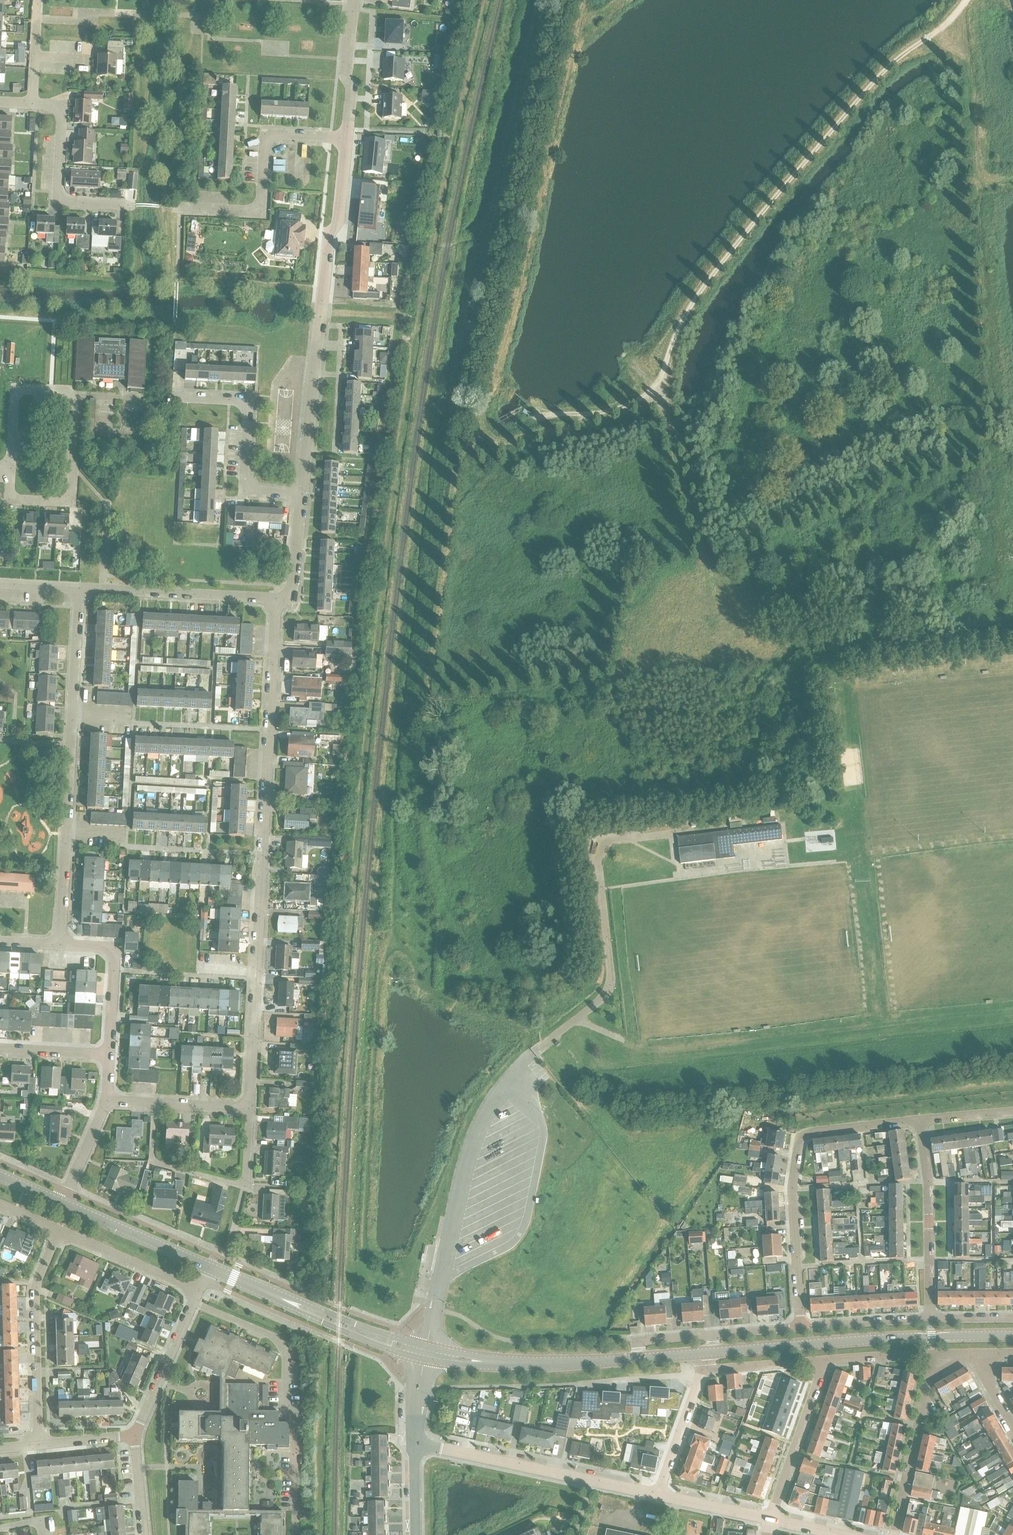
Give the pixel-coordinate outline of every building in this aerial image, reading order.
[(393,1),(392,7),(410,9),(411,0),(386,0),(393,1)] [(387,22),(386,44),(402,45),(404,19),(394,19),(394,23),(387,22)] [(446,43),(447,31),(439,31),(439,42),(446,43)] [(108,42),(107,48),(107,56),(99,55),(98,77),(115,77),(116,60),(123,61),(124,42),(108,42)] [(16,52),(8,52),(8,62),(26,62),(26,49),(16,49),(16,52)] [(435,55),(434,63),(442,64),(443,56),(435,55)] [(384,80),(402,81),(403,71),(405,69),(405,66),(403,64),(403,59),(385,58),(384,80)] [(204,74),(204,84),(209,85),(216,85),(216,82),(218,82),(218,79),(217,78),(217,75),(204,74)] [(16,82),(14,90),(20,91),(22,83),(16,82)] [(222,86),(222,98),(236,99),(236,87),(222,86)] [(424,91),(422,102),(433,103),(434,92),(424,91)] [(123,110),(132,111),(133,95),(124,95),(123,110)] [(402,97),(384,96),(384,95),(383,95),(382,119),(383,119),(383,118),(401,119),(402,97)] [(222,98),(221,109),(235,110),(236,99),(222,98)] [(74,114),(74,124),(81,124),(81,130),(93,131),(93,125),(89,124),(91,102),(76,101),(76,114),(74,114)] [(260,116),(272,117),(272,103),(261,102),(260,116)] [(272,117),(284,118),(284,104),(272,103),(272,117)] [(284,118),(296,118),(296,104),(284,104),(284,118)] [(296,104),(296,118),(308,119),(308,105),(296,104)] [(220,121),(235,122),(235,110),(221,109),(221,110),(216,110),(215,121),(220,121)] [(11,134),(11,119),(0,119),(0,133),(11,134)] [(220,121),(220,133),(234,134),(235,122),(220,121)] [(74,164),(90,165),(91,144),(94,144),(95,131),(93,131),(81,130),(79,130),(79,142),(75,142),(75,147),(72,147),(72,155),(74,155),(74,164)] [(11,162),(12,148),(10,148),(11,134),(0,133),(0,162),(11,162)] [(220,133),(219,145),(233,146),(234,134),(220,133)] [(364,172),(382,174),(385,141),(385,140),(367,138),(364,172)] [(219,145),(219,156),(233,157),(233,146),(219,145)] [(219,156),(218,168),(232,169),(233,157),(219,156)] [(8,191),(8,177),(10,177),(11,162),(0,162),(0,191),(8,191)] [(128,190),(136,191),(138,175),(137,175),(138,169),(130,168),(128,190)] [(232,169),(218,168),(217,180),(232,181),(232,169)] [(117,180),(126,181),(126,175),(127,170),(117,170),(117,174),(118,174),(117,180)] [(70,187),(100,188),(100,172),(71,171),(70,187)] [(361,199),(358,228),(376,230),(380,187),(366,185),(365,199),(361,199)] [(8,218),(9,205),(7,205),(8,191),(0,191),(0,218),(8,218)] [(275,193),(274,201),(283,202),(284,193),(275,193)] [(281,210),(281,217),(302,218),(303,211),(281,210)] [(4,249),(5,235),(7,235),(8,218),(0,218),(0,248),(4,249)] [(46,243),(59,244),(60,227),(54,226),(54,219),(37,218),(36,233),(46,234),(46,243)] [(76,249),(89,250),(89,236),(83,236),(84,220),(67,219),(66,236),(76,236),(76,249)] [(92,236),(98,236),(98,237),(108,237),(108,251),(120,251),(121,237),(116,236),(116,222),(99,221),(99,222),(92,222),(92,236)] [(275,255),(297,257),(298,240),(303,241),(304,227),(300,226),(300,225),(278,222),(276,243),(269,242),(266,244),(265,250),(268,253),(275,254),(275,255)] [(197,250),(199,233),(190,232),(188,250),(197,250)] [(355,248),(355,263),(369,264),(369,262),(370,255),(382,256),(383,245),(370,244),(370,249),(355,248)] [(355,263),(354,278),(369,279),(369,278),(369,268),(374,269),(375,263),(369,262),(369,264),(355,263)] [(369,279),(354,278),(353,293),(354,293),(353,299),(367,300),(367,299),(380,300),(380,294),(368,293),(368,283),(374,284),(374,278),(369,278),(369,279)] [(361,342),(360,347),(374,348),(375,332),(370,332),(357,331),(356,342),(361,342)] [(127,389),(144,390),(147,342),(130,341),(129,346),(124,346),(125,341),(99,340),(98,344),(94,344),(94,340),(77,339),(75,382),(92,383),(92,380),(127,381),(127,389)] [(6,365),(13,365),(15,344),(7,344),(6,365)] [(355,352),(355,363),(373,364),(374,348),(360,347),(360,353),(355,352)] [(184,380),(196,381),(197,367),(198,357),(192,356),(191,366),(185,366),(184,380)] [(373,364),(355,363),(354,374),(359,374),(359,379),(372,380),(373,364)] [(196,381),(208,381),(209,367),(197,367),(196,381)] [(208,381),(220,382),(220,368),(209,367),(208,381)] [(220,382),(231,383),(232,368),(220,368),(220,382)] [(231,383),(243,383),(244,369),(232,368),(231,383)] [(244,369),(243,383),(255,384),(256,370),(244,369)] [(348,382),(347,394),(361,395),(362,383),(348,382)] [(347,394),(347,406),(361,407),(361,395),(347,394)] [(347,406),(346,418),(360,419),(361,407),(347,406)] [(346,418),(345,429),(359,430),(360,419),(346,418)] [(345,429),(345,441),(359,442),(359,430),(345,429)] [(197,430),(196,442),(203,442),(217,443),(218,431),(197,430)] [(359,442),(345,441),(344,453),(358,454),(359,442)] [(203,442),(202,454),(216,454),(217,443),(203,442)] [(202,454),(202,465),(216,466),(216,454),(202,454)] [(326,462),(325,474),(339,475),(340,463),(326,462)] [(202,465),(201,477),(215,478),(216,466),(202,465)] [(325,474),(325,486),(339,487),(339,475),(325,474)] [(201,477),(200,489),(215,490),(215,478),(201,477)] [(325,486),(324,497),(338,498),(339,487),(325,486)] [(200,489),(200,501),(214,501),(215,490),(200,489)] [(324,497),(323,509),(337,510),(338,498),(324,497)] [(200,501),(199,512),(214,513),(214,501),(200,501)] [(234,522),(234,527),(246,528),(246,523),(247,509),(235,508),(234,522)] [(246,523),(258,523),(258,509),(247,509),(246,523)] [(257,529),(269,530),(270,510),(258,509),(258,523),(257,529)] [(323,509),(323,521),(337,522),(337,510),(323,509)] [(270,510),(269,530),(281,530),(282,511),(270,510)] [(34,537),(36,513),(24,512),(23,530),(17,530),(16,542),(26,543),(27,537),(34,537)] [(214,513),(199,512),(199,524),(213,525),(214,513)] [(48,538),(56,538),(58,514),(46,514),(45,531),(39,531),(38,543),(48,543),(48,538)] [(58,514),(56,538),(63,539),(63,545),(73,545),(73,533),(68,533),(69,515),(58,514)] [(337,522),(323,521),(322,533),(336,534),(337,522)] [(322,541),(321,553),(335,554),(335,542),(322,541)] [(321,553),(320,565),(334,566),(335,554),(321,553)] [(320,565),(319,576),(333,577),(334,566),(320,565)] [(319,576),(319,589),(333,589),(333,577),(319,576)] [(319,589),(318,600),(332,601),(333,589),(319,589)] [(332,601),(318,600),(317,612),(331,613),(332,601)] [(11,630),(11,618),(9,618),(9,612),(0,612),(0,630),(11,630)] [(97,612),(97,624),(112,626),(113,613),(97,612)] [(11,630),(26,631),(27,613),(14,613),(14,619),(11,618),(11,630)] [(27,613),(26,631),(41,632),(42,620),(40,620),(40,614),(27,613)] [(132,627),(137,627),(137,622),(128,622),(129,614),(126,614),(126,626),(132,627)] [(142,630),(155,631),(155,615),(143,615),(142,630)] [(155,631),(166,631),(167,616),(155,615),(155,631)] [(166,631),(178,632),(179,617),(167,616),(166,631)] [(178,632),(190,633),(191,617),(179,617),(178,632)] [(190,633),(202,633),(203,618),(191,617),(190,633)] [(202,633),(214,634),(215,619),(203,618),(202,633)] [(214,634),(226,634),(227,619),(215,619),(214,634)] [(227,619),(226,634),(238,635),(239,620),(227,619)] [(97,624),(96,637),(111,638),(112,626),(97,624)] [(294,625),(294,641),(318,642),(318,641),(325,642),(326,628),(318,627),(318,626),(294,625)] [(96,637),(96,649),(111,650),(111,638),(96,637)] [(327,642),(326,649),(351,650),(351,643),(327,642)] [(41,643),(40,659),(58,660),(58,647),(53,647),(53,644),(41,643)] [(96,649),(95,662),(110,662),(111,650),(96,649)] [(351,650),(326,649),(326,657),(351,658),(351,650)] [(322,655),(315,655),(315,653),(293,652),(292,668),(314,669),(315,668),(321,668),(322,656),(322,655)] [(40,659),(39,674),(51,675),(51,672),(57,672),(58,660),(40,659)] [(95,662),(94,674),(110,675),(110,662),(95,662)] [(232,663),(231,675),(237,675),(253,675),(253,663),(238,662),(238,663),(232,663)] [(39,674),(38,689),(56,690),(57,678),(51,677),(51,675),(39,674)] [(110,675),(94,674),(94,687),(109,688),(110,675)] [(237,675),(237,687),(252,688),(253,675),(237,675)] [(325,681),(341,682),(341,686),(347,686),(348,676),(325,675),(325,681)] [(292,679),(291,682),(293,682),(292,697),(299,697),(299,701),(306,701),(306,697),(320,698),(321,680),(292,679)] [(237,687),(236,699),(251,699),(252,688),(237,687)] [(38,689),(38,704),(49,705),(49,702),(55,703),(56,690),(38,689)] [(96,704),(133,706),(134,694),(97,692),(96,704)] [(137,707),(149,707),(150,692),(138,692),(137,707)] [(149,707),(161,708),(162,693),(150,692),(149,707)] [(161,708),(174,708),(174,693),(162,693),(161,708)] [(174,708),(186,709),(187,694),(174,693),(174,708)] [(186,709),(198,709),(199,694),(187,694),(186,709)] [(199,694),(198,709),(211,710),(211,695),(199,694)] [(251,699),(236,699),(236,711),(251,712),(251,699)] [(290,708),(289,726),(306,727),(307,721),(317,721),(324,722),(325,704),(310,703),(310,709),(290,708)] [(38,704),(37,720),(54,721),(55,708),(49,708),(49,705),(38,704)] [(54,721),(37,720),(36,735),(48,736),(48,733),(54,733),(54,721)] [(317,746),(314,745),(314,733),(296,732),(295,738),(289,738),(288,756),(316,758),(317,746)] [(91,734),(91,747),(106,748),(107,735),(91,734)] [(134,754),(147,754),(148,739),(135,739),(134,754)] [(147,754),(159,755),(160,740),(148,739),(147,754)] [(159,755),(171,755),(172,740),(160,740),(159,755)] [(171,755),(183,756),(184,741),(172,740),(171,755)] [(183,756),(196,757),(197,741),(184,741),(183,756)] [(196,757),(208,757),(209,742),(197,741),(196,757)] [(208,757),(220,758),(221,743),(209,742),(208,757)] [(221,743),(220,758),(233,758),(234,743),(221,743)] [(91,747),(90,759),(105,760),(106,748),(91,747)] [(90,759),(89,771),(104,772),(105,760),(90,759)] [(309,770),(309,764),(293,763),(292,769),(287,768),(285,794),(303,795),(304,770),(309,770)] [(89,771),(89,784),(104,785),(104,772),(89,771)] [(328,781),(328,789),(337,789),(338,782),(328,781)] [(89,784),(88,796),(103,797),(104,785),(89,784)] [(232,786),(231,798),(246,799),(247,787),(232,786)] [(103,797),(88,796),(87,808),(102,809),(103,797)] [(231,798),(230,811),(246,812),(246,799),(231,798)] [(283,830),(313,831),(314,816),(312,816),(313,809),(299,808),(299,815),(284,814),(283,830)] [(230,811),(230,823),(245,824),(246,812),(230,811)] [(90,824),(126,826),(127,814),(91,812),(90,824)] [(132,830),(145,830),(146,815),(133,814),(132,830)] [(145,830),(157,831),(158,816),(146,815),(145,830)] [(157,831),(169,832),(170,817),(158,816),(157,831)] [(169,832),(182,832),(182,817),(170,817),(169,832)] [(182,832),(194,833),(195,818),(182,817),(182,832)] [(195,818),(194,833),(207,834),(207,819),(195,818)] [(245,824),(230,823),(229,836),(244,836),(245,824)] [(677,837),(680,864),(734,858),(733,846),(782,840),(780,825),(677,837)] [(331,839),(309,838),(293,837),(293,843),(287,843),(285,868),(299,869),(299,868),(306,869),(307,844),(308,845),(308,846),(331,847),(331,839)] [(84,859),(84,870),(104,871),(105,860),(84,859)] [(129,882),(139,882),(140,862),(130,861),(129,882)] [(139,882),(149,883),(150,863),(140,862),(139,882)] [(149,883),(149,887),(159,887),(159,883),(160,863),(150,863),(149,883)] [(159,883),(159,887),(169,888),(169,884),(170,864),(160,863),(159,883)] [(169,884),(179,885),(180,864),(170,864),(169,884)] [(179,885),(189,885),(190,865),(180,864),(179,885)] [(189,885),(199,886),(200,865),(190,865),(189,885)] [(200,865),(199,886),(209,886),(210,866),(200,865)] [(209,886),(219,887),(220,867),(210,866),(209,886)] [(220,867),(219,887),(219,892),(229,893),(229,891),(229,888),(230,888),(230,885),(231,867),(220,867)] [(316,875),(328,876),(329,868),(321,867),(319,868),(318,869),(316,871),(316,875)] [(84,870),(83,881),(103,882),(104,871),(84,870)] [(33,892),(34,877),(0,875),(0,890),(33,892)] [(83,881),(82,891),(103,892),(103,882),(83,881)] [(285,901),(309,902),(310,884),(284,883),(284,893),(286,893),(285,901)] [(82,891),(82,902),(102,903),(103,892),(82,891)] [(218,907),(219,900),(213,900),(213,898),(208,898),(208,906),(218,907)] [(130,900),(130,909),(138,908),(138,899),(130,900)] [(82,902),(81,912),(102,913),(102,903),(82,902)] [(241,911),(241,904),(228,903),(228,910),(240,911),(241,911)] [(147,913),(157,913),(158,904),(149,904),(149,905),(148,905),(147,913)] [(158,904),(157,913),(167,914),(168,905),(158,904)] [(221,910),(220,920),(240,921),(240,911),(228,910),(221,910)] [(81,923),(84,924),(91,924),(97,924),(101,925),(101,924),(102,913),(81,912),(81,923)] [(302,929),(302,918),(279,917),(278,933),(296,934),(296,928),(302,929)] [(220,920),(219,931),(239,932),(240,921),(220,920)] [(219,931),(219,942),(238,943),(239,932),(219,931)] [(125,954),(136,954),(137,934),(126,933),(125,954)] [(316,955),(316,964),(323,964),(323,955),(324,955),(324,942),(319,942),(319,941),(301,941),(301,950),(317,950),(317,955),(316,955)] [(238,943),(219,942),(218,953),(238,954),(238,943)] [(305,971),(290,970),(291,960),(298,960),(299,953),(291,953),(291,947),(277,947),(276,962),(278,962),(277,970),(283,970),(283,976),(305,977),(305,971)] [(9,974),(10,954),(0,953),(0,955),(0,974),(9,974)] [(9,974),(19,975),(20,954),(10,954),(9,974)] [(19,975),(29,975),(30,955),(20,954),(19,975)] [(30,955),(29,975),(39,976),(40,956),(30,955)] [(133,960),(133,967),(141,968),(142,960),(133,960)] [(45,981),(50,981),(53,981),(53,971),(45,970),(44,981),(45,981)] [(76,983),(96,984),(97,973),(71,972),(70,982),(76,983)] [(76,983),(76,994),(96,995),(96,984),(76,983)] [(280,1007),(292,1007),(293,984),(279,983),(278,999),(280,999),(280,1007)] [(139,987),(138,1009),(148,1010),(149,987),(139,987)] [(149,987),(148,1010),(158,1010),(158,1008),(159,988),(149,987)] [(159,988),(158,1008),(168,1009),(169,988),(159,988)] [(169,988),(168,1009),(178,1009),(179,989),(169,988)] [(179,989),(178,1009),(188,1010),(189,989),(179,989)] [(189,989),(188,1010),(198,1010),(199,990),(189,989)] [(199,990),(198,1010),(208,1011),(209,991),(199,990)] [(209,991),(208,1011),(208,1016),(218,1016),(219,991),(209,991)] [(228,1017),(228,1012),(229,992),(219,991),(218,1016),(228,1017)] [(228,1012),(228,1017),(239,1017),(239,1012),(240,992),(229,992),(228,1012)] [(76,994),(75,1004),(95,1005),(96,995),(76,994)] [(43,1014),(39,1013),(40,997),(36,997),(35,1004),(29,1010),(29,1013),(20,1012),(19,1032),(30,1033),(30,1026),(37,1027),(43,1027),(43,1014)] [(75,1004),(74,1015),(81,1015),(87,1016),(93,1016),(94,1016),(95,1005),(75,1004)] [(9,1032),(10,1012),(0,1011),(0,1031),(9,1032)] [(9,1032),(19,1032),(20,1012),(10,1012),(9,1032)] [(302,1027),(303,1020),(277,1019),(276,1037),(296,1038),(296,1027),(302,1027)] [(188,1023),(187,1032),(196,1033),(196,1026),(189,1026),(189,1024),(188,1023)] [(131,1026),(130,1038),(150,1039),(151,1027),(131,1026)] [(178,1028),(169,1028),(169,1039),(178,1039),(178,1028)] [(130,1038),(130,1048),(150,1049),(150,1039),(130,1038)] [(310,1052),(311,1046),(290,1044),(289,1050),(276,1049),(275,1065),(277,1065),(276,1073),(294,1074),(296,1051),(310,1052)] [(181,1067),(191,1068),(192,1048),(182,1047),(181,1067)] [(129,1058),(149,1060),(155,1060),(156,1049),(150,1049),(130,1048),(129,1058)] [(192,1048),(191,1068),(191,1073),(201,1074),(201,1068),(202,1048),(192,1048)] [(212,1049),(202,1048),(201,1068),(211,1069),(212,1049)] [(222,1050),(212,1049),(211,1069),(221,1069),(222,1050)] [(233,1050),(222,1050),(221,1069),(232,1070),(233,1050)] [(129,1069),(133,1070),(140,1070),(146,1070),(149,1070),(149,1060),(129,1058),(129,1069)] [(22,1097),(35,1098),(36,1078),(30,1078),(30,1068),(12,1067),(12,1083),(29,1083),(28,1091),(22,1091),(22,1097)] [(63,1094),(63,1100),(65,1100),(66,1077),(60,1077),(61,1070),(43,1069),(41,1089),(59,1090),(59,1094),(63,1094)] [(72,1070),(72,1078),(66,1077),(65,1100),(72,1100),(72,1097),(70,1095),(75,1096),(75,1090),(84,1091),(85,1071),(72,1070)] [(269,1108),(289,1109),(290,1090),(270,1088),(269,1108)] [(31,1117),(32,1099),(24,1099),(23,1116),(31,1117)] [(40,1113),(45,1114),(63,1115),(63,1108),(46,1107),(40,1107),(40,1113)] [(15,1142),(15,1126),(7,1125),(8,1118),(1,1118),(2,1112),(0,1112),(0,1135),(0,1141),(15,1142)] [(70,1132),(71,1118),(52,1117),(51,1144),(66,1145),(67,1132),(70,1132)] [(268,1123),(267,1139),(277,1140),(277,1146),(284,1146),(284,1140),(285,1140),(285,1129),(292,1130),(298,1130),(299,1118),(284,1117),(284,1124),(268,1123)] [(141,1136),(142,1122),(134,1122),(133,1130),(124,1130),(124,1135),(118,1135),(117,1151),(132,1152),(133,1136),(141,1136)] [(166,1145),(187,1145),(188,1125),(167,1124),(166,1145)] [(234,1147),(235,1130),(220,1129),(221,1126),(211,1126),(210,1138),(204,1138),(203,1154),(210,1154),(210,1145),(234,1147)] [(991,1130),(979,1132),(981,1146),(983,1159),(988,1159),(986,1145),(993,1144),(991,1130)] [(753,1151),(760,1152),(760,1146),(783,1149),(785,1134),(769,1131),(767,1143),(750,1141),(749,1150),(749,1151),(753,1151)] [(891,1145),(905,1143),(903,1131),(889,1133),(882,1134),(875,1135),(876,1139),(883,1138),(883,1140),(890,1139),(891,1145)] [(974,1147),(981,1146),(979,1132),(967,1134),(973,1174),(978,1174),(974,1147)] [(967,1134),(955,1136),(957,1149),(963,1148),(967,1175),(973,1174),(967,1134)] [(861,1136),(849,1137),(850,1152),(856,1151),(856,1149),(862,1148),(861,1136)] [(957,1149),(955,1136),(943,1138),(949,1177),(955,1176),(954,1164),(952,1164),(950,1150),(957,1149)] [(849,1137),(837,1138),(838,1150),(844,1150),(844,1152),(850,1152),(849,1137)] [(837,1138),(825,1140),(828,1166),(828,1163),(833,1163),(832,1151),(838,1150),(837,1138)] [(943,1177),(949,1177),(943,1138),(931,1139),(933,1153),(939,1152),(943,1177)] [(828,1166),(825,1140),(813,1141),(815,1153),(821,1153),(822,1168),(828,1167),(828,1166)] [(891,1145),(892,1157),(907,1155),(905,1143),(891,1145)] [(289,1154),(289,1148),(273,1147),(272,1153),(266,1152),(266,1168),(267,1168),(267,1175),(279,1176),(281,1154),(289,1154)] [(847,1171),(853,1170),(853,1171),(859,1170),(857,1154),(845,1155),(846,1161),(852,1161),(852,1162),(846,1162),(847,1171)] [(754,1167),(780,1171),(782,1157),(769,1155),(768,1164),(761,1163),(761,1164),(754,1163),(754,1167)] [(892,1157),(894,1169),(909,1167),(907,1155),(892,1157)] [(1006,1158),(999,1159),(1000,1166),(1012,1165),(1012,1159),(1006,1160),(1006,1158)] [(989,1164),(991,1176),(997,1175),(996,1163),(989,1164)] [(765,1183),(778,1185),(780,1171),(754,1167),(753,1172),(759,1173),(759,1175),(766,1177),(765,1183)] [(911,1179),(909,1167),(894,1169),(896,1181),(911,1179)] [(120,1189),(131,1194),(137,1181),(126,1176),(127,1173),(115,1168),(113,1173),(111,1173),(105,1187),(118,1192),(120,1189)] [(878,1182),(887,1182),(887,1175),(888,1175),(888,1169),(880,1171),(881,1175),(878,1176),(878,1182)] [(145,1170),(139,1190),(146,1191),(151,1172),(145,1170)] [(842,1182),(841,1171),(829,1172),(830,1183),(842,1182)] [(747,1176),(735,1174),(733,1185),(740,1186),(746,1187),(747,1176)] [(182,1196),(183,1181),(176,1181),(175,1191),(154,1190),(154,1208),(175,1209),(175,1195),(182,1196)] [(968,1184),(954,1184),(954,1197),(991,1196),(991,1186),(981,1186),(981,1191),(968,1191),(968,1184)] [(752,1188),(746,1187),(740,1186),(739,1193),(751,1195),(752,1188)] [(889,1192),(876,1193),(876,1198),(903,1198),(903,1186),(889,1186),(889,1192)] [(206,1228),(217,1231),(228,1192),(216,1189),(212,1207),(195,1203),(191,1218),(207,1223),(206,1228)] [(264,1195),(263,1220),(278,1221),(278,1220),(279,1196),(285,1197),(286,1191),(270,1190),(270,1196),(264,1195)] [(293,1198),(300,1199),(301,1191),(293,1190),(293,1198)] [(829,1190),(817,1191),(818,1203),(831,1202),(831,1196),(829,1196),(829,1190)] [(747,1209),(779,1207),(778,1193),(765,1194),(765,1203),(746,1204),(747,1209)] [(954,1197),(955,1209),(968,1209),(968,1203),(984,1203),(984,1202),(991,1202),(991,1196),(954,1197)] [(876,1198),(870,1198),(871,1203),(871,1208),(877,1208),(877,1203),(889,1203),(889,1210),(903,1210),(903,1198),(876,1198)] [(831,1202),(818,1203),(818,1215),(831,1214),(830,1209),(848,1208),(847,1201),(842,1202),(836,1202),(831,1202)] [(779,1207),(747,1209),(746,1209),(746,1214),(759,1214),(759,1215),(766,1215),(767,1222),(779,1221),(779,1207)] [(968,1216),(968,1209),(955,1209),(955,1221),(982,1221),(982,1215),(968,1216)] [(877,1217),(872,1217),(872,1222),(876,1222),(903,1222),(903,1210),(889,1210),(889,1217),(877,1217)] [(716,1214),(717,1223),(724,1222),(724,1214),(716,1214)] [(819,1227),(850,1225),(850,1218),(831,1220),(831,1214),(818,1215),(819,1227)] [(982,1221),(955,1221),(955,1233),(968,1233),(968,1226),(985,1226),(985,1221),(982,1221)] [(903,1222),(876,1222),(876,1227),(876,1228),(883,1228),(889,1227),(890,1235),(903,1234),(903,1222)] [(819,1227),(820,1239),(832,1238),(832,1232),(844,1232),(844,1231),(853,1230),(852,1225),(850,1225),(819,1227)] [(16,1229),(15,1232),(10,1230),(6,1239),(0,1237),(0,1238),(0,1253),(3,1246),(20,1253),(22,1250),(30,1253),(32,1248),(33,1249),(33,1247),(32,1246),(36,1238),(16,1229)] [(296,1244),(296,1231),(274,1230),(272,1260),(288,1261),(289,1243),(296,1244)] [(763,1237),(763,1247),(781,1246),(780,1235),(775,1236),(774,1230),(760,1231),(761,1237),(763,1237)] [(689,1232),(690,1243),(703,1242),(703,1231),(689,1232)] [(968,1233),(955,1233),(955,1245),(969,1245),(976,1245),(982,1245),(982,1239),(968,1239),(968,1233)] [(876,1246),(903,1246),(903,1234),(890,1235),(890,1241),(884,1241),(884,1236),(874,1236),(874,1241),(876,1241),(876,1246)] [(832,1238),(820,1239),(821,1251),(845,1249),(845,1243),(832,1244),(832,1238)] [(969,1245),(955,1245),(955,1257),(969,1257),(969,1251),(976,1251),(976,1245),(969,1245)] [(781,1246),(763,1247),(764,1258),(762,1258),(763,1264),(777,1263),(776,1257),(782,1257),(781,1246)] [(890,1258),(903,1258),(903,1246),(876,1246),(864,1246),(865,1257),(866,1257),(870,1257),(870,1256),(871,1256),(871,1252),(890,1252),(890,1258)] [(845,1249),(821,1251),(821,1262),(834,1262),(833,1255),(845,1254),(845,1249)] [(80,1285),(89,1289),(99,1266),(78,1256),(74,1265),(71,1264),(68,1272),(82,1279),(80,1285)] [(882,1262),(882,1273),(893,1273),(893,1262),(882,1262)] [(976,1293),(974,1293),(974,1305),(986,1305),(986,1282),(986,1270),(979,1270),(979,1279),(979,1293),(976,1293)] [(124,1295),(122,1301),(120,1305),(126,1308),(128,1303),(133,1292),(127,1289),(131,1280),(120,1275),(121,1274),(116,1272),(116,1273),(114,1272),(110,1281),(106,1279),(101,1290),(107,1292),(109,1288),(124,1295)] [(998,1305),(1009,1305),(1009,1272),(1004,1272),(1004,1293),(998,1293),(998,1305)] [(827,1276),(822,1276),(822,1289),(823,1312),(835,1311),(834,1299),(834,1294),(828,1295),(827,1276)] [(894,1307),(906,1307),(905,1294),(899,1294),(898,1284),(896,1280),(892,1280),(894,1307)] [(944,1282),(938,1282),(938,1305),(950,1305),(950,1293),(950,1288),(944,1288),(944,1282)] [(957,1293),(950,1293),(950,1305),(962,1305),(962,1282),(957,1282),(957,1293)] [(962,1305),(974,1305),(974,1293),(968,1293),(968,1282),(962,1282),(962,1305)] [(986,1282),(986,1305),(998,1305),(998,1293),(991,1293),(991,1282),(986,1282)] [(823,1312),(822,1289),(821,1283),(810,1284),(811,1313),(823,1312)] [(911,1294),(905,1294),(906,1307),(918,1306),(917,1293),(917,1283),(911,1283),(911,1289),(911,1294)] [(132,1299),(140,1302),(147,1287),(139,1284),(132,1299)] [(888,1295),(882,1296),(882,1308),(894,1307),(893,1284),(887,1285),(888,1291),(888,1295)] [(2,1298),(16,1298),(15,1285),(1,1285),(2,1292),(0,1292),(0,1298),(2,1298)] [(692,1305),(694,1322),(704,1321),(704,1316),(710,1315),(708,1295),(703,1296),(702,1293),(701,1291),(691,1292),(692,1305)] [(784,1292),(766,1294),(767,1298),(769,1316),(779,1315),(779,1310),(785,1309),(784,1292)] [(147,1302),(145,1308),(151,1311),(164,1317),(167,1311),(169,1312),(174,1299),(160,1293),(155,1306),(147,1302)] [(731,1319),(730,1302),(729,1293),(715,1294),(715,1301),(713,1301),(714,1315),(720,1314),(720,1320),(731,1319)] [(739,1293),(729,1294),(730,1302),(731,1319),(742,1318),(741,1313),(747,1312),(746,1298),(739,1299),(739,1293)] [(840,1294),(834,1294),(834,1299),(835,1311),(847,1310),(846,1298),(846,1294),(846,1293),(840,1294)] [(57,1301),(71,1307),(74,1301),(59,1295),(57,1301)] [(881,1295),(870,1296),(871,1309),(882,1308),(881,1295)] [(870,1296),(858,1297),(859,1310),(871,1309),(870,1296)] [(769,1316),(767,1298),(757,1299),(756,1297),(750,1298),(751,1312),(757,1311),(758,1317),(769,1316)] [(858,1297),(846,1298),(847,1310),(859,1310),(858,1297)] [(2,1298),(2,1310),(16,1310),(16,1298),(2,1298)] [(660,1307),(655,1308),(656,1325),(667,1324),(666,1319),(672,1318),(671,1299),(659,1300),(660,1307)] [(129,1308),(136,1312),(145,1315),(148,1317),(149,1316),(151,1311),(145,1308),(139,1306),(138,1307),(131,1303),(129,1308)] [(656,1325),(655,1308),(644,1309),(644,1303),(637,1303),(639,1321),(645,1321),(645,1326),(656,1325)] [(694,1322),(692,1305),(682,1306),(681,1304),(675,1304),(676,1318),(682,1318),(683,1323),(694,1322)] [(16,1322),(16,1310),(2,1310),(2,1316),(0,1316),(0,1323),(16,1322)] [(57,1321),(57,1336),(72,1336),(72,1320),(77,1320),(77,1315),(75,1313),(62,1314),(62,1321),(57,1321)] [(145,1315),(140,1326),(146,1328),(146,1329),(159,1335),(164,1322),(151,1316),(151,1317),(149,1316),(148,1317),(145,1315)] [(16,1322),(3,1323),(3,1335),(17,1334),(16,1322)] [(258,1384),(224,1384),(224,1379),(227,1375),(235,1379),(241,1364),(268,1376),(278,1354),(269,1351),(268,1353),(263,1351),(264,1349),(256,1345),(255,1348),(244,1343),(245,1341),(229,1334),(228,1336),(218,1332),(219,1329),(211,1325),(204,1341),(199,1339),(193,1351),(198,1354),(193,1366),(201,1369),(203,1367),(213,1371),(212,1374),(220,1377),(219,1412),(179,1412),(179,1440),(220,1441),(223,1444),(222,1510),(211,1510),(212,1502),(197,1502),(197,1482),(179,1482),(179,1510),(176,1510),(176,1525),(186,1525),(185,1534),(208,1534),(209,1515),(225,1515),(225,1516),(245,1516),(245,1515),(261,1515),(261,1534),(284,1534),(284,1511),(247,1511),(248,1444),(277,1444),(277,1447),(288,1447),(288,1422),(278,1422),(278,1410),(257,1410),(258,1384)] [(139,1333),(136,1338),(138,1339),(138,1340),(140,1341),(153,1347),(159,1335),(146,1329),(143,1335),(139,1333)] [(3,1335),(3,1341),(0,1341),(0,1348),(17,1347),(17,1334),(3,1335)] [(124,1339),(136,1345),(138,1340),(138,1339),(136,1338),(126,1334),(124,1339)] [(57,1336),(58,1351),(73,1350),(72,1336),(57,1336)] [(126,1347),(136,1352),(138,1347),(128,1342),(126,1347)] [(73,1350),(58,1351),(58,1366),(73,1366),(73,1350)] [(4,1364),(18,1364),(17,1351),(0,1352),(0,1358),(4,1358),(4,1364)] [(125,1366),(121,1376),(124,1377),(123,1381),(136,1386),(141,1374),(147,1361),(134,1355),(129,1368),(125,1366)] [(18,1376),(18,1364),(4,1364),(4,1370),(0,1370),(0,1376),(18,1376)] [(877,1378),(883,1379),(885,1369),(879,1367),(877,1378)] [(966,1368),(956,1374),(962,1385),(972,1379),(966,1368)] [(1002,1368),(1002,1369),(1002,1382),(1012,1382),(1012,1369),(1002,1368)] [(894,1369),(893,1375),(903,1377),(902,1384),(914,1386),(917,1374),(905,1372),(894,1369)] [(115,1371),(110,1374),(116,1382),(121,1379),(115,1371)] [(836,1371),(832,1383),(845,1387),(849,1375),(836,1371)] [(962,1396),(967,1393),(962,1385),(956,1374),(945,1380),(951,1391),(957,1388),(962,1396)] [(4,1389),(18,1388),(18,1376),(0,1376),(0,1382),(4,1382),(4,1389)] [(750,1400),(754,1389),(743,1390),(741,1376),(727,1377),(728,1391),(735,1391),(736,1401),(750,1400)] [(781,1377),(777,1390),(795,1397),(800,1383),(781,1377)] [(84,1379),(84,1396),(84,1402),(85,1402),(85,1416),(98,1416),(97,1402),(90,1402),(89,1388),(90,1388),(89,1379),(84,1379)] [(951,1391),(945,1380),(935,1387),(946,1406),(951,1403),(946,1394),(951,1391)] [(970,1385),(973,1391),(978,1388),(974,1382),(970,1385)] [(832,1383),(828,1394),(841,1399),(845,1387),(832,1383)] [(902,1384),(900,1395),(911,1398),(914,1386),(902,1384)] [(1003,1389),(1006,1394),(1011,1392),(1008,1386),(1003,1389)] [(626,1395),(626,1406),(642,1407),(641,1415),(648,1416),(651,1388),(633,1387),(632,1395),(626,1395)] [(717,1413),(727,1416),(728,1412),(727,1394),(723,1394),(722,1387),(709,1388),(710,1403),(716,1402),(717,1413)] [(5,1401),(19,1400),(18,1388),(4,1389),(5,1394),(0,1394),(0,1401),(5,1401)] [(651,1388),(648,1416),(656,1416),(657,1409),(678,1410),(680,1393),(670,1393),(670,1389),(651,1388)] [(72,1403),(72,1396),(64,1396),(64,1390),(59,1390),(59,1417),(72,1416),(72,1403)] [(488,1390),(484,1390),(482,1390),(480,1397),(477,1412),(483,1414),(488,1390)] [(777,1390),(772,1403),(791,1410),(795,1397),(777,1390)] [(968,1396),(971,1401),(982,1395),(979,1390),(968,1396)] [(574,1402),(571,1419),(581,1419),(581,1412),(593,1413),(593,1420),(601,1420),(603,1393),(583,1391),(582,1402),(574,1402)] [(110,1395),(110,1402),(110,1415),(123,1415),(122,1401),(121,1401),(121,1393),(110,1393),(109,1393),(110,1395)] [(603,1393),(601,1420),(610,1421),(611,1413),(625,1414),(626,1406),(626,1395),(621,1395),(621,1394),(603,1393)] [(828,1394),(824,1406),(836,1410),(842,1413),(845,1406),(859,1411),(862,1405),(860,1405),(845,1400),(841,1399),(828,1394)] [(847,1394),(845,1400),(860,1405),(861,1399),(847,1394)] [(888,1399),(887,1404),(897,1406),(909,1409),(911,1398),(900,1395),(898,1401),(888,1399)] [(958,1401),(962,1407),(970,1403),(967,1397),(958,1401)] [(973,1410),(976,1415),(989,1407),(984,1399),(970,1406),(958,1413),(961,1418),(971,1412),(971,1411),(973,1410)] [(5,1401),(5,1413),(19,1413),(19,1400),(5,1401)] [(557,1429),(556,1436),(566,1438),(574,1402),(569,1401),(566,1415),(560,1414),(557,1429)] [(85,1402),(84,1402),(72,1403),(72,1416),(85,1416),(85,1402)] [(110,1415),(110,1402),(97,1402),(98,1416),(110,1415)] [(467,1425),(471,1405),(458,1402),(454,1422),(467,1425)] [(772,1403),(767,1416),(786,1423),(791,1410),(772,1403)] [(952,1406),(952,1407),(955,1412),(960,1408),(957,1403),(952,1406)] [(887,1404),(886,1410),(896,1412),(895,1418),(906,1421),(909,1409),(897,1406),(887,1404)] [(513,1420),(519,1422),(522,1407),(517,1405),(513,1420)] [(824,1406),(820,1418),(832,1422),(836,1410),(824,1406)] [(522,1407),(519,1422),(526,1423),(529,1408),(522,1407)] [(968,1431),(994,1416),(989,1407),(976,1415),(978,1419),(963,1428),(966,1432),(967,1431),(968,1431)] [(746,1410),(738,1408),(736,1414),(744,1417),(746,1410)] [(718,1422),(720,1416),(704,1410),(701,1416),(703,1416),(699,1428),(711,1432),(715,1421),(718,1422)] [(5,1413),(6,1419),(0,1419),(0,1426),(19,1425),(19,1413),(5,1413)] [(948,1431),(952,1428),(955,1427),(960,1424),(955,1415),(949,1419),(945,1426),(947,1431),(948,1431)] [(767,1416),(763,1430),(781,1436),(786,1423),(767,1416)] [(967,1431),(966,1432),(969,1436),(975,1432),(983,1428),(986,1432),(999,1425),(994,1416),(968,1431),(967,1431)] [(505,1418),(498,1417),(497,1423),(494,1436),(510,1440),(512,1432),(513,1426),(503,1424),(505,1418)] [(820,1418),(816,1429),(828,1434),(832,1422),(820,1418)] [(478,1433),(494,1436),(497,1423),(480,1419),(478,1433)] [(893,1424),(891,1436),(902,1438),(905,1427),(893,1424)] [(557,1429),(541,1425),(539,1432),(537,1445),(553,1449),(556,1436),(557,1429)] [(1004,1433),(999,1425),(986,1432),(988,1436),(983,1439),(982,1437),(972,1442),(976,1449),(1004,1433)] [(955,1427),(952,1428),(948,1431),(947,1431),(946,1432),(951,1440),(960,1435),(955,1427)] [(520,1442),(537,1445),(539,1432),(523,1428),(520,1442)] [(816,1429),(812,1441),(824,1446),(828,1434),(816,1429)] [(989,1449),(994,1446),(996,1449),(1009,1442),(1004,1433),(976,1449),(965,1455),(968,1460),(988,1447),(989,1449)] [(724,1434),(722,1440),(734,1445),(736,1439),(724,1434)] [(690,1447),(692,1448),(706,1453),(710,1441),(695,1435),(690,1447)] [(934,1450),(935,1443),(945,1445),(946,1440),(924,1435),(921,1447),(934,1450)] [(366,1446),(365,1446),(365,1452),(366,1452),(372,1452),(388,1452),(388,1451),(388,1436),(372,1436),(372,1446),(366,1446)] [(891,1436),(888,1448),(900,1450),(902,1438),(891,1436)] [(758,1447),(762,1449),(775,1453),(779,1442),(766,1438),(764,1443),(760,1442),(758,1447)] [(635,1446),(630,1468),(655,1473),(660,1451),(653,1450),(655,1442),(647,1441),(645,1448),(635,1446)] [(824,1446),(812,1441),(807,1453),(820,1457),(824,1446)] [(723,1442),(720,1451),(729,1455),(732,1445),(723,1442)] [(1012,1451),(1012,1449),(1009,1442),(996,1449),(998,1453),(979,1464),(982,1469),(976,1472),(971,1463),(966,1466),(971,1475),(1012,1451)] [(581,1443),(578,1457),(590,1459),(593,1446),(581,1443)] [(963,1446),(956,1449),(961,1457),(967,1454),(963,1446)] [(919,1458),(935,1462),(942,1463),(943,1464),(944,1458),(933,1455),(934,1450),(921,1447),(919,1458)] [(692,1448),(685,1466),(699,1471),(702,1462),(712,1466),(715,1458),(705,1454),(706,1453),(692,1448)] [(888,1448),(886,1459),(897,1462),(900,1450),(888,1448)] [(762,1449),(758,1460),(771,1465),(775,1453),(762,1449)] [(366,1467),(372,1467),(388,1467),(388,1457),(390,1457),(390,1451),(388,1451),(388,1452),(372,1452),(372,1461),(366,1462),(366,1467)] [(971,1475),(975,1482),(982,1478),(985,1476),(984,1473),(1003,1462),(1006,1466),(1012,1462),(1012,1451),(971,1475)] [(100,1455),(101,1470),(107,1469),(108,1482),(115,1481),(112,1454),(100,1455)] [(87,1457),(90,1484),(90,1494),(96,1494),(95,1480),(94,1470),(101,1470),(100,1455),(87,1457)] [(952,1466),(962,1468),(955,1456),(954,1457),(952,1466)] [(84,1485),(90,1484),(87,1457),(75,1458),(76,1472),(83,1471),(84,1485)] [(897,1462),(886,1459),(882,1458),(875,1457),(874,1462),(885,1465),(883,1471),(895,1474),(897,1462)] [(64,1473),(63,1474),(64,1479),(66,1497),(72,1497),(71,1486),(70,1486),(69,1473),(76,1472),(75,1458),(62,1459),(64,1473)] [(716,1473),(724,1475),(729,1460),(722,1458),(716,1473)] [(750,1470),(752,1464),(747,1463),(747,1462),(737,1458),(735,1464),(745,1468),(750,1470)] [(919,1458),(916,1470),(928,1473),(930,1467),(941,1469),(942,1463),(935,1462),(919,1458)] [(64,1473),(62,1459),(50,1461),(51,1475),(63,1474),(64,1473)] [(805,1459),(798,1480),(806,1483),(811,1485),(820,1488),(822,1482),(815,1479),(815,1477),(814,1477),(819,1464),(805,1459)] [(758,1460),(754,1471),(767,1476),(771,1465),(758,1460)] [(50,1475),(51,1475),(50,1461),(36,1462),(39,1489),(45,1488),(44,1482),(51,1481),(50,1475)] [(1012,1474),(1012,1462),(1006,1466),(987,1478),(990,1483),(1009,1471),(1011,1475),(1012,1474)] [(16,1464),(3,1465),(5,1479),(6,1479),(6,1483),(13,1482),(12,1478),(18,1478),(16,1464)] [(699,1471),(685,1466),(684,1466),(679,1478),(695,1484),(699,1471)] [(366,1477),(366,1482),(372,1482),(388,1482),(388,1481),(388,1467),(372,1467),(372,1477),(366,1477)] [(750,1470),(745,1468),(743,1473),(753,1477),(754,1471),(750,1470)] [(840,1468),(835,1495),(841,1496),(844,1482),(847,1470),(840,1468)] [(841,1496),(836,1518),(843,1520),(854,1522),(857,1509),(857,1508),(860,1494),(862,1485),(864,1473),(847,1470),(844,1482),(841,1496)] [(753,1477),(751,1483),(763,1487),(767,1476),(754,1471),(753,1477)] [(916,1472),(913,1487),(931,1491),(934,1477),(916,1472)] [(1011,1475),(994,1485),(999,1494),(1012,1486),(1012,1474),(1011,1475)] [(892,1485),(894,1480),(884,1477),(881,1489),(886,1490),(888,1484),(892,1485)] [(801,1511),(815,1514),(820,1488),(811,1485),(809,1493),(803,1490),(806,1483),(798,1480),(789,1505),(801,1510),(801,1511)] [(388,1482),(372,1482),(373,1492),(366,1492),(366,1498),(373,1498),(389,1498),(388,1487),(390,1487),(390,1481),(388,1481),(388,1482)] [(763,1487),(751,1483),(748,1489),(743,1487),(742,1489),(737,1488),(737,1487),(728,1485),(726,1491),(746,1495),(747,1494),(759,1498),(763,1487)] [(962,1492),(972,1499),(983,1492),(983,1491),(977,1495),(972,1486),(962,1492)] [(931,1491),(913,1487),(910,1496),(930,1501),(931,1498),(936,1499),(938,1492),(931,1491)] [(820,1488),(815,1514),(836,1518),(841,1496),(835,1495),(830,1494),(831,1491),(820,1488)] [(983,1492),(972,1499),(977,1502),(979,1502),(981,1505),(989,1500),(986,1495),(981,1497),(984,1495),(983,1492)] [(105,1495),(105,1502),(117,1501),(116,1494),(105,1495)] [(857,1509),(854,1522),(863,1524),(866,1510),(867,1510),(869,1498),(865,1496),(862,1509),(857,1508),(857,1509)] [(997,1498),(987,1504),(990,1509),(1001,1503),(997,1498)] [(362,1512),(362,1517),(369,1517),(385,1517),(385,1507),(386,1507),(386,1508),(387,1508),(386,1501),(386,1502),(385,1502),(369,1502),(369,1512),(362,1512)] [(876,1512),(873,1526),(883,1529),(886,1514),(888,1504),(879,1502),(876,1512)] [(913,1534),(922,1534),(924,1525),(926,1516),(912,1513),(914,1505),(909,1504),(903,1531),(904,1533),(913,1534)] [(109,1520),(123,1518),(122,1506),(108,1507),(96,1508),(96,1515),(109,1513),(109,1520)] [(944,1506),(942,1512),(944,1513),(942,1526),(935,1525),(933,1534),(943,1534),(947,1520),(948,1514),(949,1508),(944,1506)] [(80,1508),(81,1519),(93,1517),(92,1507),(80,1508)] [(70,1520),(80,1520),(80,1508),(70,1509),(70,1520)] [(955,1534),(982,1534),(987,1514),(960,1509),(956,1529),(956,1530),(955,1534)] [(863,1524),(873,1526),(876,1512),(867,1510),(866,1510),(863,1524)] [(592,1534),(638,1534),(607,1513),(592,1534)] [(363,1533),(369,1532),(385,1532),(385,1522),(386,1522),(386,1523),(387,1523),(387,1516),(386,1516),(386,1517),(385,1517),(369,1517),(369,1527),(363,1527),(363,1533)] [(935,1525),(929,1523),(930,1517),(926,1516),(924,1525),(922,1534),(933,1534),(935,1525)] [(110,1532),(124,1531),(123,1518),(109,1520),(110,1532)] [(956,1530),(956,1529),(949,1528),(951,1521),(947,1520),(943,1534),(955,1534),(956,1530)] [(989,1530),(996,1534),(1012,1534),(1012,1528),(1009,1526),(1006,1530),(993,1522),(989,1530)]
